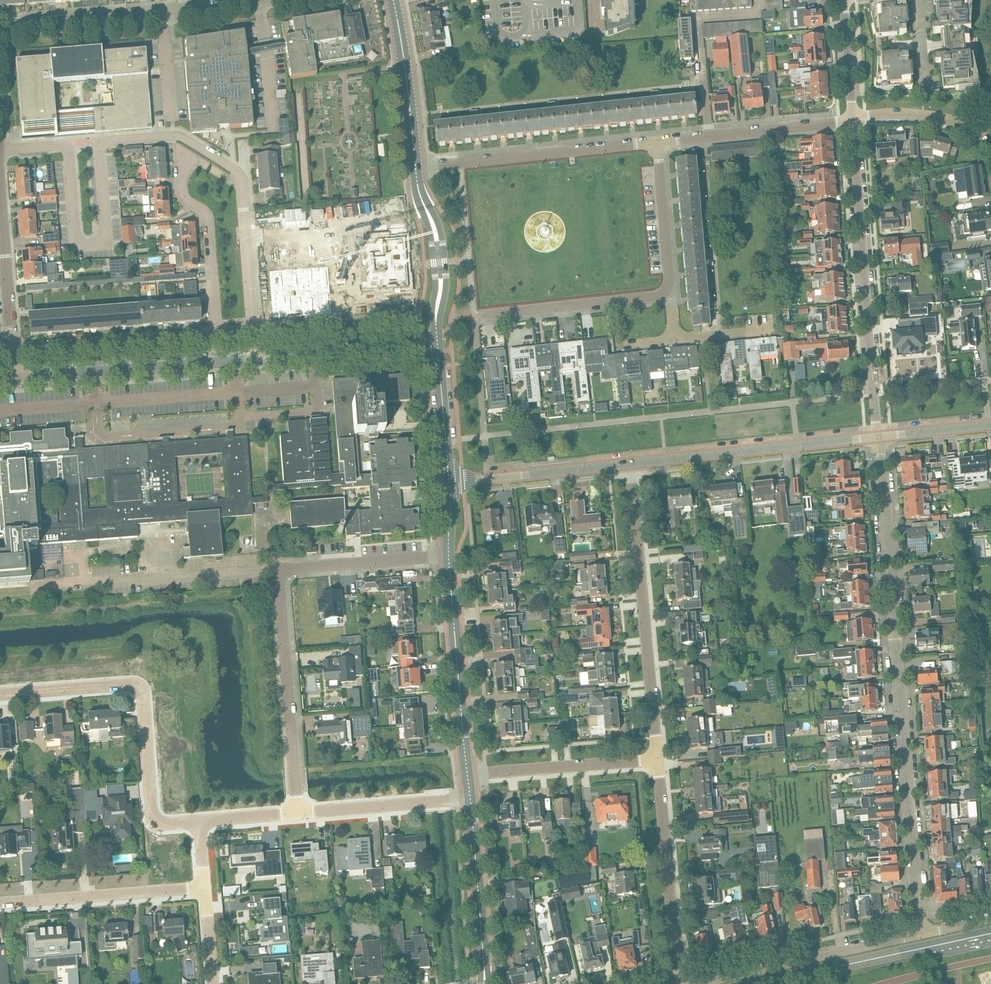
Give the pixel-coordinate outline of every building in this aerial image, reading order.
[(601,2),(602,15),(605,15),(606,37),(635,26),(634,5),(638,4),(638,3),(637,0),(601,0),(601,2)] [(799,1),(790,1),(791,9),(797,9),(798,9),(806,8),(805,2),(820,1),(820,0),(799,0),(799,1)] [(973,28),(971,28),(972,0),(936,0),(938,21),(936,21),(937,27),(933,27),(933,33),(941,32),(943,57),(935,58),(936,64),(940,64),(940,69),(941,69),(943,91),(980,88),(973,56),(975,56),(977,51),(978,45),(977,39),(976,33),(973,28)] [(910,34),(909,23),(908,23),(906,1),(869,4),(876,37),(910,34)] [(360,45),(365,44),(359,15),(352,16),(349,6),(341,8),(343,22),(349,47),(360,45)] [(424,31),(443,28),(439,8),(428,10),(421,11),(424,31)] [(806,8),(798,9),(797,9),(797,18),(806,17),(807,28),(822,26),(821,12),(806,13),(806,8)] [(767,12),(761,12),(762,21),(774,20),(774,11),(767,12)] [(360,45),(349,47),(343,22),(340,22),(338,14),(282,23),(285,45),(286,45),(288,44),(289,52),(287,52),(287,51),(286,52),(286,53),(290,79),(316,75),(316,74),(314,64),(363,57),(363,56),(360,45)] [(691,20),(681,21),(682,40),(680,40),(681,61),(694,60),(691,20)] [(443,28),(424,31),(428,51),(452,47),(448,27),(443,28)] [(191,109),(193,131),(194,131),(228,128),(241,127),(248,126),(248,127),(249,127),(249,126),(248,126),(248,120),(251,119),(251,120),(252,120),(251,104),(250,104),(248,104),(247,92),(249,92),(249,93),(250,93),(249,76),(248,77),(246,77),(245,65),(247,65),(248,65),(247,57),(246,52),(247,52),(246,51),(244,36),(243,36),(236,38),(235,34),(236,34),(235,33),(216,36),(216,37),(216,39),(201,42),(201,40),(201,39),(185,41),(186,58),(187,58),(188,70),(190,70),(191,81),(188,81),(190,97),(192,97),(193,108),(191,109)] [(805,52),(824,50),(823,37),(814,38),(813,34),(800,34),(801,45),(790,46),(791,53),(805,52)] [(750,76),(747,36),(730,38),(734,78),(750,76)] [(773,36),(766,37),(767,55),(774,54),(773,36)] [(900,41),(900,49),(913,49),(913,41),(900,41)] [(728,44),(712,45),(713,59),(729,58),(728,44)] [(53,83),(112,78),(114,107),(92,109),(94,133),(152,129),(145,50),(101,54),(101,49),(49,53),(49,58),(15,61),(21,125),(56,122),(53,83)] [(805,52),(805,59),(801,59),(801,67),(807,66),(807,65),(825,63),(824,50),(805,52)] [(768,55),(769,71),(777,71),(776,55),(768,55)] [(913,65),(912,57),(912,55),(878,57),(876,90),(913,88),(911,65),(913,65)] [(694,69),(682,69),(682,77),(695,77),(694,69)] [(771,91),(776,90),(777,90),(775,72),(769,73),(771,91)] [(811,87),(827,86),(826,74),(803,76),(802,76),(802,81),(810,81),(811,86),(811,87)] [(744,95),(745,100),(746,110),(763,108),(761,94),(760,87),(759,79),(750,80),(751,88),(744,88),(745,95),(744,95)] [(811,87),(811,86),(795,88),(796,95),(811,93),(812,100),(828,98),(827,86),(811,87)] [(729,112),(727,98),(735,97),(734,87),(728,87),(729,91),(718,92),(718,99),(713,99),(715,113),(729,112)] [(776,90),(771,91),(770,91),(771,106),(778,105),(776,90)] [(643,102),(645,123),(671,120),(669,100),(659,101),(658,91),(651,92),(652,101),(643,102)] [(669,100),(671,120),(697,117),(694,97),(669,100)] [(539,114),(542,134),(567,131),(565,111),(556,112),(555,102),(547,103),(548,113),(539,114)] [(617,105),(619,125),(645,123),(643,102),(617,105)] [(591,108),(593,128),(619,125),(617,105),(591,108)] [(565,111),(567,131),(593,128),(591,108),(565,111)] [(462,122),(464,142),(490,139),(488,119),(479,120),(478,110),(470,111),(471,121),(462,122)] [(514,116),(516,137),(542,134),(539,114),(514,116)] [(490,139),(516,137),(514,116),(488,119),(490,139)] [(289,119),(280,119),(280,133),(289,133),(289,119)] [(462,122),(436,125),(438,145),(464,142),(462,122)] [(877,161),(887,160),(897,159),(895,141),(906,140),(905,132),(887,134),(888,145),(876,146),(877,161)] [(283,135),(284,146),(295,145),(294,134),(283,135)] [(948,158),(954,160),(957,150),(951,148),(952,142),(936,137),(935,139),(920,139),(920,149),(921,158),(930,157),(930,149),(933,149),(932,150),(949,155),(948,158)] [(814,152),(832,151),(831,138),(800,141),(801,147),(813,146),(814,152)] [(910,157),(918,157),(917,139),(909,140),(910,157)] [(753,143),(755,157),(762,156),(760,142),(753,143)] [(746,143),(739,144),(741,158),(748,157),(746,143)] [(753,143),(746,143),(748,157),(755,157),(753,143)] [(739,144),(732,145),(734,159),(741,158),(739,144)] [(734,159),(732,145),(725,146),(727,160),(734,159)] [(133,147),(125,148),(125,150),(126,155),(142,153),(142,146),(133,147)] [(258,168),(277,166),(276,158),(279,158),(278,146),(263,147),(263,155),(257,155),(258,168)] [(720,160),(718,146),(711,147),(713,161),(720,160)] [(725,146),(718,146),(720,160),(727,160),(725,146)] [(164,150),(147,151),(144,152),(146,166),(165,165),(164,150)] [(832,151),(814,152),(804,153),(804,159),(801,160),(801,162),(787,163),(788,171),(793,171),(798,170),(805,170),(805,166),(834,164),(832,151)] [(679,188),(698,186),(696,161),(677,162),(679,188)] [(165,165),(146,166),(147,181),(166,180),(165,165)] [(277,166),(258,168),(259,180),(278,178),(277,173),(280,172),(277,172),(277,166)] [(965,170),(955,171),(958,194),(968,193),(969,199),(973,198),(983,197),(983,196),(984,196),(983,188),(982,188),(979,168),(971,169),(965,170)] [(35,170),(16,171),(17,185),(30,184),(36,184),(35,170)] [(817,187),(835,185),(834,172),(803,174),(803,181),(810,180),(811,187),(817,187)] [(278,186),(278,178),(259,180),(260,192),(266,191),(267,199),(282,198),(281,186),(278,186)] [(135,179),(118,181),(119,188),(128,188),(133,187),(145,186),(145,180),(135,181),(135,179)] [(30,184),(17,185),(18,199),(37,198),(36,192),(43,191),(43,183),(36,184),(30,184)] [(804,194),(804,198),(795,199),(796,204),(805,204),(805,200),(836,198),(835,185),(817,187),(817,193),(804,194)] [(133,187),(128,188),(128,191),(129,196),(142,195),(146,195),(145,186),(133,187)] [(700,211),(698,186),(679,188),(682,212),(700,211)] [(157,191),(148,191),(148,192),(148,197),(149,205),(154,204),(168,203),(167,190),(157,191)] [(55,191),(41,192),(42,203),(56,202),(56,201),(55,191)] [(973,208),(972,201),(955,204),(956,211),(973,208)] [(56,203),(37,205),(37,213),(57,211),(57,204),(56,203)] [(150,213),(146,213),(146,219),(159,218),(169,218),(168,203),(154,204),(149,205),(150,213)] [(904,228),(903,220),(903,215),(908,214),(907,203),(896,204),(897,215),(881,216),(883,230),(904,228)] [(818,221),(838,219),(837,206),(813,208),(813,214),(818,214),(818,221)] [(781,207),(772,208),(772,216),(781,215),(781,207)] [(317,238),(375,234),(374,217),(325,220),(325,208),(289,211),(292,261),(319,259),(317,238)] [(700,211),(682,212),(684,238),(702,236),(700,211)] [(29,212),(19,213),(20,223),(35,222),(34,212),(29,212)] [(962,216),(964,234),(972,233),(973,237),(972,237),(972,238),(986,236),(986,235),(985,235),(985,234),(984,231),(990,230),(990,214),(976,216),(976,214),(962,216)] [(122,219),(121,219),(122,227),(133,226),(145,225),(144,217),(122,219)] [(838,219),(818,221),(819,227),(814,227),(815,234),(839,232),(838,219)] [(35,222),(20,223),(21,238),(36,237),(35,228),(39,227),(39,222),(35,223),(35,222)] [(194,224),(174,226),(172,226),(173,240),(195,238),(194,224)] [(133,226),(122,227),(123,239),(123,243),(134,242),(133,226)] [(49,235),(42,235),(43,244),(46,244),(59,243),(59,242),(58,227),(53,227),(54,234),(49,235)] [(702,236),(684,238),(686,262),(705,261),(702,236)] [(195,238),(173,240),(174,247),(178,247),(178,253),(196,252),(195,238)] [(171,246),(170,239),(162,239),(163,247),(171,246)] [(897,259),(897,254),(912,253),(913,258),(921,258),(919,239),(898,241),(898,240),(884,241),(885,255),(887,255),(887,260),(897,259)] [(374,245),(362,246),(363,261),(365,260),(366,277),(365,277),(366,292),(378,291),(378,293),(409,291),(404,240),(374,243),(374,245)] [(817,255),(841,253),(840,241),(829,242),(829,241),(816,242),(817,255)] [(785,242),(778,243),(779,257),(786,256),(785,242)] [(933,254),(948,252),(947,243),(932,244),(933,254)] [(44,244),(44,249),(44,250),(47,250),(47,251),(47,252),(57,252),(56,244),(47,244),(44,245),(44,244)] [(23,265),(37,264),(42,264),(41,250),(22,251),(23,265)] [(968,260),(980,258),(979,251),(967,252),(968,260)] [(196,252),(178,253),(177,253),(178,268),(197,266),(196,252)] [(842,265),(841,253),(817,255),(818,261),(819,268),(831,267),(831,266),(842,265)] [(944,255),(930,257),(931,267),(945,265),(944,261),(944,255)] [(979,266),(982,282),(983,291),(989,290),(990,290),(990,256),(985,257),(984,257),(985,266),(979,266)] [(123,259),(109,260),(110,278),(124,277),(123,259)] [(707,286),(705,261),(686,262),(688,287),(707,286)] [(43,278),(42,264),(37,264),(23,265),(25,279),(43,278)] [(161,266),(161,275),(176,274),(176,265),(161,266)] [(328,265),(270,270),(273,317),(332,312),(328,265)] [(25,291),(35,290),(196,278),(196,273),(25,286),(25,291)] [(62,274),(47,275),(48,283),(63,282),(62,274)] [(826,288),(844,286),(843,274),(825,275),(814,276),(814,281),(819,281),(820,288),(826,288)] [(779,276),(780,292),(788,291),(788,276),(779,276)] [(904,278),(904,277),(897,277),(897,279),(891,280),(892,293),(912,291),(911,278),(904,278)] [(196,281),(186,282),(183,282),(184,296),(197,295),(196,281)] [(173,284),(166,285),(166,293),(174,292),(173,284)] [(710,325),(707,286),(688,287),(690,312),(692,312),(694,329),(701,328),(700,326),(710,325)] [(823,296),(823,297),(815,297),(816,303),(827,302),(827,301),(845,300),(844,286),(826,288),(827,296),(823,296)] [(933,304),(932,296),(908,298),(910,317),(928,315),(927,304),(933,304)] [(47,334),(162,325),(163,325),(199,322),(198,302),(29,315),(31,335),(47,334)] [(981,317),(980,307),(980,305),(960,307),(962,323),(948,325),(949,335),(960,333),(962,350),(976,348),(973,321),(972,321),(972,318),(981,317)] [(823,322),(846,320),(845,307),(828,309),(828,308),(816,309),(817,315),(822,314),(823,322)] [(894,335),(893,335),(894,341),(893,341),(893,342),(894,342),(894,349),(896,349),(897,356),(898,356),(898,354),(910,353),(910,355),(912,355),(911,353),(915,353),(914,347),(922,346),(921,335),(936,334),(936,336),(937,336),(936,317),(898,320),(898,321),(901,321),(901,332),(899,333),(899,332),(894,333),(894,335)] [(823,322),(823,331),(818,331),(819,336),(830,336),(830,335),(848,334),(846,320),(823,322)] [(749,357),(748,357),(751,381),(762,380),(759,356),(778,354),(776,338),(757,340),(757,342),(755,343),(755,342),(748,342),(748,341),(747,341),(749,357)] [(583,342),(583,347),(585,362),(601,360),(603,380),(611,379),(617,378),(615,355),(609,356),(607,339),(606,339),(607,345),(600,345),(599,340),(591,341),(592,342),(584,343),(584,342),(583,342)] [(784,344),(785,360),(799,359),(798,350),(825,348),(827,363),(840,362),(839,359),(850,359),(848,342),(828,343),(828,340),(784,344)] [(559,344),(559,346),(559,350),(561,365),(562,370),(575,369),(578,401),(588,400),(589,401),(590,401),(585,362),(583,347),(583,342),(583,341),(582,341),(582,343),(576,344),(575,343),(569,343),(569,344),(560,345),(560,344),(559,344)] [(749,357),(747,341),(728,343),(729,345),(726,346),(726,345),(719,345),(723,383),(723,381),(733,380),(731,359),(748,357),(749,357)] [(535,347),(535,352),(538,367),(550,366),(554,397),(551,397),(552,405),(566,404),(562,370),(561,365),(559,350),(559,346),(551,346),(551,345),(544,346),(544,347),(536,348),(536,347),(535,347)] [(522,349),(511,351),(514,381),(515,381),(514,374),(526,373),(527,373),(529,392),(530,401),(541,400),(538,367),(535,352),(535,347),(535,346),(534,346),(534,348),(528,349),(528,348),(522,348),(522,349)] [(671,354),(663,355),(665,370),(667,389),(676,388),(674,373),(689,371),(689,367),(699,366),(697,346),(686,347),(686,348),(678,349),(678,348),(670,349),(671,354)] [(497,351),(483,353),(489,411),(508,409),(503,367),(507,367),(506,350),(504,351),(504,349),(497,349),(497,351)] [(647,357),(640,358),(641,373),(643,392),(652,391),(650,372),(665,370),(663,355),(663,350),(662,350),(662,351),(654,352),(654,351),(647,352),(647,357)] [(615,355),(617,378),(619,395),(620,406),(621,410),(629,409),(628,405),(631,404),(630,403),(627,374),(641,373),(640,358),(639,352),(638,352),(638,353),(630,354),(630,353),(623,354),(615,355)] [(409,445),(409,444),(407,444),(407,440),(395,441),(396,446),(386,447),(386,442),(374,442),(374,448),(369,448),(370,460),(375,460),(376,474),(359,475),(356,435),(368,434),(369,438),(378,437),(378,433),(383,433),(381,403),(410,400),(407,374),(332,380),(340,474),(350,473),(350,479),(347,480),(348,485),(340,485),(377,483),(377,491),(400,490),(411,489),(411,485),(412,485),(412,483),(416,483),(415,471),(410,472),(409,457),(414,457),(413,445),(409,445)] [(701,387),(694,387),(696,403),(703,402),(701,387)] [(607,403),(595,405),(596,413),(608,412),(607,403)] [(75,450),(68,451),(68,441),(67,441),(65,439),(64,431),(42,433),(43,441),(41,443),(36,444),(32,442),(31,434),(29,434),(37,545),(188,532),(190,559),(222,557),(219,517),(252,515),(251,504),(268,503),(268,498),(274,490),(340,485),(348,485),(347,480),(350,479),(350,473),(340,474),(330,475),(326,419),(287,422),(288,431),(290,431),(291,435),(280,436),(284,484),(267,485),(267,484),(266,484),(267,490),(261,498),(251,498),(246,437),(233,438),(233,436),(227,436),(227,439),(168,443),(168,441),(163,442),(163,444),(83,450),(83,452),(75,452),(75,450)] [(3,546),(4,556),(0,556),(0,585),(29,583),(29,581),(43,580),(42,570),(28,571),(27,561),(26,549),(28,549),(29,550),(37,549),(37,545),(29,434),(9,435),(10,444),(8,446),(1,446),(0,446),(0,481),(3,514),(0,514),(0,546),(3,546)] [(947,457),(948,469),(948,470),(952,470),(954,488),(965,487),(964,476),(987,474),(985,459),(960,461),(960,458),(955,459),(954,453),(946,454),(947,457)] [(903,472),(926,470),(925,457),(902,459),(903,472)] [(850,475),(849,463),(830,464),(831,477),(829,477),(830,484),(837,483),(838,490),(860,488),(859,475),(850,475)] [(903,472),(904,485),(927,483),(926,470),(903,472)] [(802,494),(802,488),(801,478),(793,479),(794,495),(802,494)] [(775,502),(777,526),(799,523),(800,536),(806,535),(806,534),(806,529),(805,527),(805,522),(804,511),(788,513),(785,481),(773,482),(773,481),(751,484),(753,505),(775,502)] [(748,542),(745,498),(737,499),(735,486),(711,488),(712,502),(713,502),(713,507),(737,504),(738,515),(733,515),(735,543),(748,542)] [(690,491),(668,493),(670,509),(673,509),(673,514),(670,514),(672,528),(680,527),(678,509),(698,507),(697,497),(691,498),(690,491)] [(905,506),(924,504),(923,498),(928,497),(928,491),(904,493),(905,506)] [(811,496),(803,497),(804,511),(808,511),(812,511),(811,496)] [(860,497),(850,497),(839,498),(839,506),(837,507),(837,509),(862,507),(861,501),(860,501),(860,497)] [(571,524),(571,526),(572,532),(601,530),(600,523),(601,523),(601,521),(600,521),(600,516),(596,517),(595,511),(588,512),(589,517),(585,518),(584,503),(579,503),(579,502),(576,502),(576,503),(571,504),(573,519),(572,519),(572,524),(571,524)] [(924,510),(924,504),(905,506),(906,519),(930,517),(929,510),(924,510)] [(563,536),(562,525),(561,515),(553,516),(552,507),(539,508),(539,507),(526,509),(528,527),(529,527),(529,532),(542,531),(541,526),(554,524),(555,537),(563,536)] [(862,509),(862,507),(837,509),(837,511),(839,511),(839,513),(837,513),(838,520),(853,519),(863,518),(863,516),(864,514),(864,511),(862,509)] [(485,534),(495,533),(500,532),(500,527),(507,526),(508,530),(514,530),(512,510),(506,511),(506,516),(499,517),(498,511),(483,513),(485,534)] [(940,522),(930,523),(913,525),(913,531),(907,531),(907,532),(909,532),(909,536),(908,536),(909,548),(916,547),(917,555),(927,554),(926,546),(925,535),(941,533),(940,522)] [(957,526),(958,536),(970,534),(969,524),(957,526)] [(847,541),(865,539),(863,526),(846,528),(846,527),(835,528),(835,534),(842,533),(843,541),(847,541)] [(974,536),(974,557),(989,557),(989,536),(974,536)] [(683,546),(684,554),(685,554),(694,553),(703,552),(702,538),(695,538),(695,545),(683,546)] [(865,539),(847,541),(847,551),(844,552),(844,550),(836,550),(837,555),(848,554),(866,553),(865,539)] [(565,540),(555,541),(556,553),(566,552),(565,540)] [(596,559),(595,552),(570,553),(571,561),(596,559)] [(848,568),(849,580),(858,579),(857,574),(867,573),(866,560),(837,563),(838,569),(848,568)] [(820,561),(810,562),(812,583),(825,582),(827,581),(826,574),(821,575),(820,561)] [(958,561),(948,562),(933,563),(934,571),(959,569),(958,561)] [(488,575),(489,590),(507,589),(507,581),(514,580),(514,573),(522,572),(521,562),(501,564),(502,571),(503,574),(502,574),(488,575)] [(696,570),(690,570),(690,564),(675,565),(677,583),(691,582),(691,581),(697,580),(696,570)] [(583,583),(606,581),(605,567),(584,569),(582,572),(583,583)] [(912,586),(922,586),(929,585),(928,571),(911,572),(912,586)] [(398,606),(413,605),(411,589),(402,590),(401,577),(362,581),(363,589),(379,587),(379,592),(396,590),(398,606)] [(607,596),(606,581),(583,583),(584,592),(591,591),(591,597),(607,596)] [(691,582),(677,583),(678,601),(693,599),(691,582)] [(852,582),(842,583),(839,583),(839,591),(852,590),(853,602),(840,603),(841,610),(854,609),(854,608),(870,606),(868,582),(852,584),(852,582)] [(507,589),(489,590),(491,606),(504,605),(504,611),(516,611),(515,599),(508,599),(507,589)] [(324,600),(319,601),(320,612),(325,612),(326,619),(343,618),(341,592),(324,593),(324,600)] [(914,613),(924,612),(931,612),(931,606),(936,606),(935,597),(913,599),(914,613)] [(720,608),(732,607),(732,599),(719,600),(720,608)] [(588,627),(610,625),(609,610),(597,611),(597,604),(588,605),(587,605),(579,605),(576,606),(577,618),(587,617),(588,627)] [(392,615),(399,614),(400,628),(387,629),(387,636),(406,635),(405,622),(414,621),(413,605),(398,606),(391,607),(392,615)] [(710,612),(699,613),(688,614),(689,621),(690,621),(690,626),(681,627),(682,644),(689,644),(689,649),(703,648),(702,642),(696,643),(695,633),(701,633),(701,625),(695,626),(694,621),(700,620),(700,619),(710,618),(710,612)] [(957,621),(956,614),(943,616),(943,623),(957,621)] [(506,616),(507,622),(492,624),(494,624),(495,629),(493,629),(493,638),(510,637),(510,636),(510,630),(516,629),(516,622),(523,622),(522,615),(506,616)] [(849,641),(863,640),(873,639),(871,620),(853,622),(847,623),(849,641)] [(942,625),(943,637),(963,635),(962,624),(942,625)] [(587,639),(579,640),(580,649),(610,646),(609,640),(611,640),(610,625),(588,627),(586,627),(587,639)] [(928,633),(916,634),(916,641),(916,642),(916,646),(917,647),(917,648),(929,647),(930,648),(934,648),(935,647),(936,647),(935,637),(939,637),(938,629),(928,630),(928,633)] [(323,642),(337,642),(336,631),(322,632),(323,642)] [(510,637),(493,638),(494,646),(496,646),(496,651),(494,651),(494,652),(515,650),(515,657),(532,655),(531,649),(520,650),(519,635),(510,636),(510,637)] [(416,643),(400,644),(393,645),(393,655),(401,654),(402,666),(412,665),(412,659),(417,659),(416,643)] [(847,675),(848,680),(855,680),(855,679),(876,677),(874,651),(853,652),(852,648),(833,650),(827,650),(827,658),(834,658),(834,659),(846,658),(852,657),(853,666),(857,665),(858,675),(855,676),(855,674),(847,675)] [(597,670),(614,669),(613,661),(611,661),(611,656),(613,656),(613,655),(592,657),(592,652),(575,653),(575,659),(583,659),(584,663),(597,662),(597,670)] [(958,670),(966,670),(964,653),(956,654),(958,670)] [(532,656),(532,655),(515,657),(516,664),(525,663),(525,664),(536,663),(542,662),(542,655),(532,656)] [(352,658),(350,659),(340,659),(340,660),(332,661),(324,661),(325,668),(325,680),(341,678),(342,683),(354,682),(352,658)] [(951,662),(948,662),(938,663),(939,669),(930,669),(930,671),(919,671),(920,684),(938,683),(938,674),(952,673),(951,662)] [(497,680),(520,678),(519,669),(513,669),(512,664),(496,666),(497,680)] [(412,665),(402,666),(397,666),(398,673),(403,672),(404,688),(406,688),(406,690),(411,689),(411,688),(420,687),(418,671),(413,672),(412,665)] [(686,684),(704,682),(702,668),(684,669),(686,684)] [(595,685),(615,683),(614,669),(597,670),(598,671),(590,671),(591,680),(594,680),(595,685),(581,686),(582,694),(596,693),(595,685)] [(774,677),(767,678),(769,700),(778,699),(774,677)] [(520,678),(497,680),(498,694),(515,692),(514,688),(520,687),(520,678)] [(805,678),(791,679),(792,688),(806,687),(805,678)] [(711,682),(704,682),(686,684),(687,698),(705,697),(704,689),(712,689),(711,682)] [(860,698),(878,697),(877,689),(875,690),(875,685),(859,686),(859,682),(841,684),(842,688),(848,687),(849,693),(849,700),(860,699),(860,698)] [(922,704),(940,702),(945,702),(944,693),(949,693),(948,686),(938,687),(938,690),(921,691),(922,704)] [(359,688),(351,689),(352,707),(360,706),(359,688)] [(530,691),(518,692),(519,699),(538,698),(538,699),(544,699),(544,694),(538,694),(538,691),(530,691)] [(599,716),(605,716),(618,715),(617,699),(604,700),(603,694),(591,696),(592,708),(599,708),(599,716)] [(579,696),(558,698),(559,709),(565,708),(567,705),(578,704),(580,702),(579,696)] [(860,698),(860,699),(861,705),(844,707),(845,712),(847,712),(847,713),(877,710),(877,706),(878,705),(878,697),(860,698)] [(704,708),(725,706),(725,699),(704,701),(704,708)] [(940,713),(940,702),(922,704),(922,705),(923,718),(951,715),(951,710),(944,711),(944,713),(940,713)] [(704,708),(705,715),(723,714),(723,716),(732,715),(731,708),(733,708),(733,706),(725,706),(704,708)] [(501,725),(514,724),(513,716),(522,715),(521,707),(513,708),(514,708),(499,709),(501,725)] [(118,709),(111,709),(97,710),(97,714),(88,714),(90,731),(99,731),(100,741),(109,740),(109,737),(123,736),(122,725),(119,725),(118,709)] [(405,727),(423,725),(422,711),(403,712),(405,727)] [(825,720),(843,718),(843,711),(824,712),(825,720)] [(618,715),(605,716),(606,726),(591,727),(591,735),(599,734),(599,736),(606,735),(605,731),(620,730),(618,715)] [(951,715),(923,718),(924,731),(942,730),(941,719),(945,719),(945,721),(951,720),(951,715)] [(43,725),(44,735),(44,741),(73,739),(72,727),(61,728),(60,716),(44,718),(44,725),(43,725)] [(843,718),(825,720),(826,736),(841,735),(848,735),(857,734),(857,733),(888,730),(887,720),(871,721),(871,727),(857,728),(856,717),(843,718)] [(714,724),(708,725),(707,719),(689,720),(690,735),(715,733),(714,724)] [(571,740),(570,730),(570,720),(560,721),(561,740),(571,740)] [(355,738),(353,721),(316,724),(317,734),(341,732),(342,746),(352,745),(352,741),(353,741),(352,738),(355,738)] [(786,722),(787,732),(798,731),(797,721),(786,722)] [(31,723),(20,724),(21,741),(33,740),(31,723)] [(522,723),(514,724),(501,725),(502,739),(516,738),(516,742),(522,742),(521,733),(523,733),(522,723)] [(423,725),(405,727),(407,753),(410,753),(410,755),(421,754),(419,739),(424,739),(423,725)] [(10,737),(9,727),(9,729),(0,730),(0,752),(11,751),(10,737)] [(558,741),(557,731),(557,728),(547,729),(548,742),(558,741)] [(889,741),(888,730),(857,733),(857,734),(858,738),(872,737),(873,742),(889,741)] [(715,739),(715,733),(690,735),(691,749),(724,746),(723,738),(715,739)] [(848,735),(841,735),(842,747),(850,746),(848,735)] [(926,752),(945,751),(944,740),(947,740),(947,741),(953,741),(953,736),(943,737),(943,738),(926,739),(926,744),(926,752)] [(860,757),(890,755),(889,745),(873,746),(873,751),(859,752),(860,757)] [(836,747),(826,748),(826,752),(827,760),(837,759),(836,747)] [(709,759),(722,758),(729,757),(728,750),(708,752),(709,759)] [(945,761),(945,751),(926,752),(927,761),(928,761),(928,765),(945,764),(945,765),(955,764),(955,758),(949,759),(949,760),(945,761)] [(890,755),(860,757),(848,758),(849,763),(874,761),(875,767),(891,766),(890,755)] [(722,758),(709,759),(709,767),(722,766),(722,758)] [(695,785),(713,784),(711,769),(693,771),(695,785)] [(852,784),(892,781),(891,770),(874,771),(874,776),(852,778),(852,784)] [(929,786),(947,785),(946,774),(950,774),(950,776),(956,775),(956,770),(946,771),(946,772),(929,773),(929,778),(928,778),(929,786)] [(892,781),(852,784),(853,789),(875,788),(876,793),(893,792),(892,781)] [(719,791),(729,790),(728,782),(718,783),(719,791)] [(713,784),(695,785),(695,793),(694,793),(695,798),(696,798),(696,800),(714,798),(713,784)] [(947,785),(929,786),(930,795),(931,800),(948,798),(948,799),(958,798),(958,793),(951,793),(951,795),(948,795),(947,785)] [(96,787),(81,788),(82,798),(83,809),(90,808),(90,811),(96,810),(96,815),(103,815),(104,825),(112,825),(114,839),(129,838),(126,808),(124,808),(123,798),(109,799),(110,805),(101,806),(101,800),(96,801),(95,788),(96,788),(96,787)] [(83,809),(82,798),(81,788),(70,789),(71,812),(70,813),(70,816),(67,816),(68,825),(63,826),(62,823),(54,824),(54,826),(55,835),(58,835),(59,846),(58,846),(59,849),(60,852),(73,851),(72,834),(83,833),(81,812),(83,812),(83,809)] [(976,799),(975,791),(965,792),(965,800),(976,799)] [(863,809),(894,806),(893,796),(876,797),(876,802),(862,803),(863,809)] [(607,821),(608,821),(618,820),(618,816),(627,815),(627,814),(628,812),(628,809),(627,807),(626,798),(617,799),(616,798),(609,798),(610,800),(597,801),(598,817),(607,816),(607,821)] [(715,812),(714,798),(696,800),(697,814),(715,812)] [(570,815),(581,814),(581,805),(575,805),(575,808),(569,808),(569,801),(556,802),(558,820),(557,820),(558,829),(571,828),(570,815)] [(552,836),(551,826),(550,815),(542,815),(541,804),(526,805),(526,806),(525,806),(527,823),(529,823),(530,828),(542,827),(543,837),(552,836)] [(932,820),(950,819),(949,809),(952,808),(952,810),(967,809),(966,804),(958,804),(958,805),(948,805),(948,806),(931,808),(932,820)] [(498,831),(510,830),(510,837),(522,836),(521,815),(516,815),(515,806),(501,807),(502,814),(497,815),(498,831)] [(894,806),(863,809),(854,810),(854,816),(868,815),(869,820),(895,818),(894,806)] [(714,816),(715,823),(749,820),(748,813),(714,816)] [(950,819),(932,820),(931,821),(932,834),(961,831),(967,831),(967,826),(953,827),(954,829),(950,829),(950,819)] [(869,836),(896,834),(895,822),(879,823),(879,830),(869,831),(869,830),(862,831),(863,836),(869,836)] [(0,848),(0,850),(1,857),(16,855),(15,849),(22,848),(29,848),(28,831),(21,832),(21,828),(7,829),(8,838),(0,838),(0,845),(0,848)] [(725,830),(724,830),(714,831),(715,839),(704,840),(704,839),(702,839),(702,840),(700,841),(702,861),(717,859),(717,852),(722,852),(721,846),(727,845),(725,830)] [(805,841),(824,839),(823,830),(804,832),(805,841)] [(961,831),(932,834),(933,847),(934,847),(952,845),(951,834),(954,834),(954,837),(961,836),(961,831)] [(897,846),(896,834),(869,836),(869,841),(880,840),(881,848),(897,846)] [(387,848),(387,850),(388,850),(389,856),(397,855),(398,858),(404,857),(405,864),(419,863),(418,851),(426,850),(425,835),(416,836),(416,838),(401,839),(400,836),(401,836),(401,835),(387,836),(388,848),(387,848)] [(756,864),(778,862),(775,837),(754,839),(756,864)] [(344,847),(337,848),(339,872),(367,869),(368,880),(373,880),(373,889),(385,888),(384,879),(383,868),(373,868),(371,848),(370,838),(347,840),(348,848),(344,849),(344,847)] [(826,860),(824,839),(805,841),(809,890),(821,888),(818,861),(826,860)] [(835,852),(845,851),(844,842),(835,843),(835,852)] [(980,842),(971,843),(972,851),(981,850),(980,842)] [(307,843),(306,843),(303,844),(302,843),(300,843),(300,844),(291,845),(292,857),(305,856),(305,858),(315,857),(316,873),(329,872),(327,852),(320,852),(319,844),(311,845),(312,847),(307,847),(307,843)] [(952,845),(934,847),(935,860),(946,859),(946,863),(956,863),(955,855),(952,855),(952,845)] [(262,865),(263,876),(281,874),(281,876),(282,876),(280,851),(269,852),(269,853),(262,854),(261,847),(247,848),(247,847),(242,847),(242,849),(232,850),(234,867),(262,865)] [(598,866),(597,849),(587,850),(588,866),(598,866)] [(896,851),(886,852),(879,853),(880,862),(878,862),(878,860),(869,861),(870,866),(897,864),(896,851)] [(836,868),(846,868),(845,853),(835,853),(836,868)] [(780,886),(778,862),(756,864),(758,889),(780,886)] [(985,895),(983,878),(982,876),(984,876),(983,869),(977,870),(976,864),(970,865),(975,896),(978,896),(978,898),(984,897),(984,895),(985,895)] [(603,876),(618,873),(616,865),(602,868),(603,876)] [(882,883),(889,882),(899,881),(898,867),(881,868),(874,868),(875,875),(882,874),(882,883)] [(852,878),(851,869),(838,870),(839,879),(852,878)] [(851,869),(852,878),(862,877),(861,869),(851,869)] [(958,882),(958,880),(952,880),(952,882),(946,883),(945,869),(935,869),(936,886),(946,886),(947,891),(953,891),(953,885),(956,885),(956,883),(958,882)] [(957,870),(958,880),(960,899),(972,897),(970,880),(964,881),(963,877),(962,877),(961,869),(957,870)] [(738,870),(732,870),(717,872),(718,879),(731,878),(731,881),(739,880),(738,870)] [(618,895),(620,895),(630,894),(630,895),(633,895),(633,894),(635,894),(633,873),(616,875),(618,895)] [(518,913),(525,912),(524,897),(529,896),(528,884),(527,884),(526,877),(514,878),(515,888),(513,888),(513,885),(507,886),(507,890),(508,899),(509,909),(518,908),(518,913)] [(707,904),(714,904),(715,903),(721,903),(720,888),(714,889),(713,879),(698,880),(700,900),(706,899),(707,904)] [(853,887),(852,879),(846,879),(849,906),(843,906),(844,922),(856,920),(853,887)] [(958,890),(958,882),(956,883),(956,885),(953,885),(953,891),(947,891),(946,886),(936,886),(937,899),(939,901),(957,899),(956,890),(958,890)] [(871,894),(870,888),(870,887),(865,888),(866,896),(858,896),(860,919),(873,918),(872,907),(871,894)] [(570,889),(561,891),(562,899),(572,896),(570,889)] [(329,909),(327,890),(319,891),(320,909),(329,909)] [(891,914),(902,913),(901,890),(893,891),(893,893),(889,894),(891,914)] [(559,893),(552,895),(554,902),(561,901),(559,893)] [(783,909),(781,893),(774,894),(776,909),(783,909)] [(871,894),(872,907),(880,906),(879,894),(871,894)] [(794,906),(795,911),(797,921),(806,919),(808,929),(821,926),(819,915),(821,915),(816,895),(811,896),(813,906),(804,908),(803,904),(794,906)] [(280,899),(272,899),(262,900),(262,901),(265,901),(267,927),(265,927),(266,928),(262,928),(263,940),(275,939),(274,936),(281,935),(281,937),(282,937),(280,919),(281,919),(280,899)] [(554,902),(551,903),(560,940),(569,938),(561,901),(554,902)] [(732,926),(718,929),(721,940),(727,939),(729,947),(744,943),(741,925),(748,924),(744,905),(736,907),(739,918),(731,919),(732,926)] [(763,907),(766,918),(754,920),(756,928),(758,927),(761,939),(776,936),(773,924),(774,924),(770,905),(763,907)] [(424,906),(419,910),(423,915),(428,911),(424,906)] [(164,938),(173,937),(178,952),(188,949),(186,945),(187,944),(186,942),(185,942),(183,935),(182,921),(163,923),(163,922),(162,922),(162,915),(162,914),(154,915),(156,932),(163,932),(164,938)] [(403,922),(388,923),(390,943),(395,943),(395,949),(402,949),(403,959),(420,957),(421,969),(430,968),(429,951),(426,951),(425,946),(426,946),(425,935),(412,936),(413,941),(405,942),(403,922)] [(116,949),(116,942),(127,942),(126,925),(104,927),(105,934),(100,934),(102,950),(116,949)] [(595,927),(598,942),(600,948),(610,945),(606,925),(595,927)] [(704,936),(696,937),(699,954),(711,951),(707,927),(702,928),(704,936)] [(36,960),(72,957),(70,931),(65,932),(65,930),(60,930),(56,931),(56,930),(52,931),(52,930),(51,930),(51,931),(48,931),(48,930),(47,930),(47,931),(44,931),(43,931),(43,932),(40,932),(40,931),(39,931),(39,932),(35,932),(35,934),(26,935),(26,937),(28,956),(28,961),(36,960)] [(616,951),(614,951),(615,958),(618,958),(621,970),(636,967),(632,948),(634,948),(632,939),(627,940),(620,941),(619,937),(612,939),(614,948),(615,948),(616,951)] [(133,939),(134,956),(142,956),(141,938),(133,939)] [(527,940),(529,952),(517,955),(520,969),(507,972),(509,980),(512,980),(513,983),(528,983),(535,982),(532,966),(527,967),(525,960),(539,957),(535,938),(527,940)] [(384,977),(383,967),(381,940),(362,942),(364,959),(355,960),(356,977),(372,976),(372,975),(377,974),(377,977),(384,977)] [(598,942),(581,946),(586,971),(604,967),(600,948),(598,942)] [(550,969),(551,971),(551,973),(552,972),(553,978),(568,975),(566,963),(567,963),(565,955),(564,955),(562,946),(554,948),(556,957),(549,959),(549,960),(546,961),(548,969),(550,969)] [(240,956),(259,956),(259,947),(240,947),(240,956)] [(306,967),(306,969),(305,969),(305,972),(306,972),(307,982),(318,981),(318,980),(320,979),(320,981),(324,980),(325,983),(336,983),(333,953),(322,954),(323,963),(315,964),(314,955),(301,956),(302,965),(306,965),(306,967)] [(276,957),(276,961),(284,960),(285,965),(292,964),(292,956),(276,957)] [(273,964),(263,965),(264,974),(249,976),(250,983),(281,983),(280,972),(277,972),(277,964),(273,964)]
